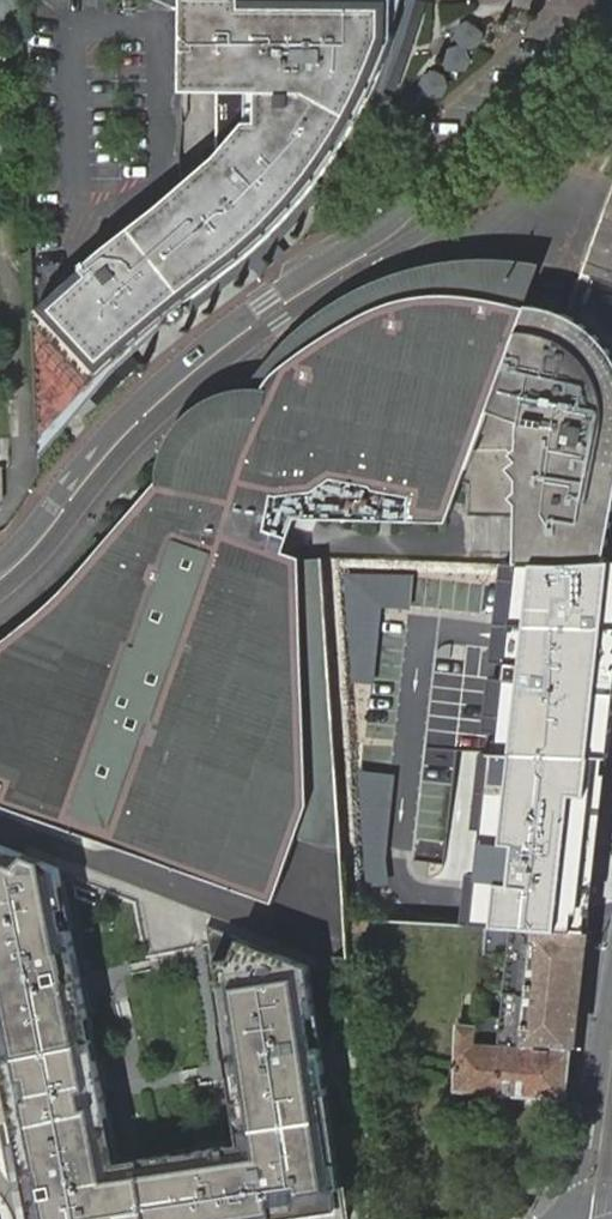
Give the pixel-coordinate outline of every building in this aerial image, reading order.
[(88,258),(35,307),(39,413),(62,415),(95,378),(105,368),(129,346),(183,301),(184,300),(199,290),(218,276),(278,225),(316,182),(339,151),(360,119),(383,69),(408,0),(181,0),(179,72),(185,72),(209,89),(217,148),(88,258)] [(580,276),(611,285),(611,191),(580,276)] [(246,389),(255,389),(264,390),(269,377),(273,373),(280,368),(288,363),(296,357),(310,347),(317,342),(325,337),(336,330),(346,324),(358,317),(367,312),(379,307),(388,303),(397,301),(406,298),(417,295),(426,294),(437,293),(449,293),(458,293),(469,294),(478,295),(488,297),(499,299),(508,301),(523,305),(524,303),(533,305),(535,306),(555,266),(516,260),(487,259),(455,261),(442,262),(421,266),(397,273),(379,280),(330,305),(298,329),(288,338),(270,358),(246,389)] [(523,305),(508,301),(499,299),(488,297),(478,295),(469,294),(458,293),(449,293),(437,293),(426,294),(417,295),(406,298),(397,301),(388,303),(379,307),(367,312),(358,317),(346,324),(336,330),(325,337),(317,342),(310,347),(296,357),(288,363),(280,368),(273,373),(269,377),(264,390),(261,396),(262,414),(254,415),(247,416),(238,418),(230,420),(223,423),(213,427),(204,431),(200,434),(195,439),(191,443),(188,448),(184,453),(181,460),(178,466),(177,473),(176,480),(160,480),(158,482),(64,589),(0,643),(0,780),(6,782),(0,799),(0,802),(276,901),(299,836),(311,802),(302,557),(287,550),(297,517),(447,519),(460,485),(523,305)] [(62,415),(39,413),(41,454),(114,370),(166,322),(168,323),(171,323),(174,322),(177,321),(181,319),(183,317),(184,314),(185,310),(184,305),(183,301),(129,346),(105,368),(62,415)] [(523,305),(460,485),(466,487),(466,509),(515,510),(519,566),(605,561),(611,518),(611,374),(599,352),(592,343),(576,328),(560,317),(535,306),(533,305),(524,303),(523,305)] [(160,460),(158,482),(160,480),(176,480),(177,473),(178,466),(181,460),(184,453),(188,448),(191,443),(195,439),(200,434),(204,431),(213,427),(223,423),(230,420),(238,418),(247,416),(254,415),(262,414),(261,396),(264,390),(255,389),(246,389),(241,389),(224,393),(215,396),(195,407),(183,418),(166,441),(160,460)] [(299,836),(344,851),(340,805),(327,615),(324,570),(323,558),(302,557),(311,802),(299,836)] [(519,566),(501,740),(513,742),(512,754),(604,758),(611,694),(611,561),(605,561),(519,566)] [(512,754),(492,753),(476,924),(531,926),(584,928),(604,758),(512,754)] [(324,1043),(321,1010),(316,968),(241,938),(210,926),(215,960),(221,999),(224,1017),(227,1038),(229,1056),(240,1130),(247,1129),(249,1146),(231,1149),(231,1144),(142,1157),(142,1154),(122,1156),(116,1114),(111,1115),(63,864),(0,840),(0,990),(3,1004),(0,1004),(0,1034),(4,1054),(12,1053),(17,1076),(21,1102),(28,1137),(20,1138),(29,1185),(37,1183),(44,1218),(344,1218),(324,1043)] [(570,1045),(584,928),(531,926),(527,954),(485,949),(481,994),(477,1029),(476,1040),(570,1045)] [(564,1094),(570,1045),(476,1040),(477,1029),(481,994),(466,993),(459,1088),(546,1093),(564,1094)]
